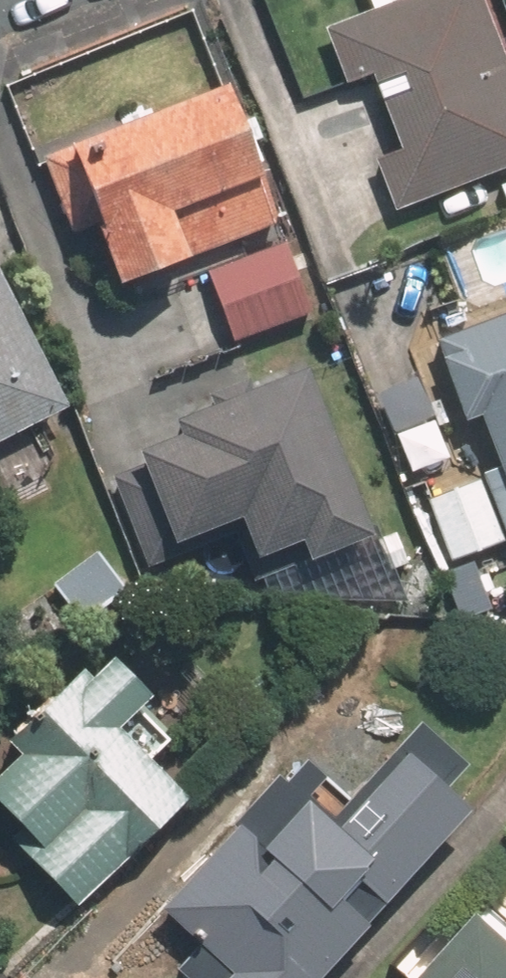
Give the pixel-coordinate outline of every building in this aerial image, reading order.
[(477,0),(393,0),(346,18),(417,203),(505,169),(505,76),(477,0)] [(216,90),(35,155),(65,238),(85,232),(105,288),(267,230),(216,90)] [(281,244),(203,274),(231,345),(308,316),(281,244)] [(60,413),(0,294),(0,443),(60,413)] [(433,322),(505,515),(505,295),(433,322)] [(363,539),(297,375),(250,393),(245,379),(199,397),(204,407),(160,425),(167,442),(127,458),(132,469),(102,480),(138,570),(232,533),(252,582),(363,539)] [(95,556),(45,589),(72,629),(122,596),(95,556)] [(96,655),(1,746),(12,757),(0,769),(0,843),(68,913),(181,804),(113,733),(143,704),(96,655)] [(297,705),(240,765),(278,801),(335,741),(297,705)] [(254,801),(152,913),(221,975),(218,977),(315,977),(365,923),(291,857),(302,845),(254,801)] [(463,917),(412,977),(505,977),(505,953),(463,917)]
